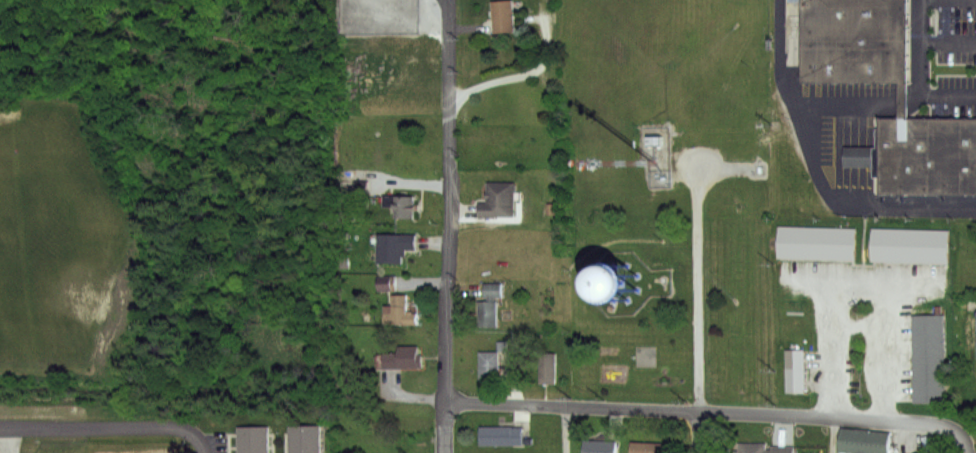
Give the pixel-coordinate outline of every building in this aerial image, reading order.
[(495,32),(493,0),(513,0),(514,31),(495,32)] [(907,117),(975,116),(975,194),(881,194),(881,168),(844,168),(844,143),(875,143),(875,112),(896,112),(896,82),(805,83),(804,0),(907,0),(907,117)] [(488,183),(514,183),(513,218),(477,217),(477,203),(487,203),(488,183)] [(385,185),(414,186),(414,217),(393,216),(393,207),(384,207),(385,185)] [(349,187),(367,188),(366,215),(348,214),(349,187)] [(784,231),(856,231),(856,259),(784,259),(784,231)] [(376,232),(414,233),(414,249),(401,249),(401,261),(376,261),(376,232)] [(875,232),(949,232),(948,262),(875,261),(875,232)] [(565,286),(583,311),(605,295),(588,270),(565,286)] [(391,291),(391,277),(373,277),(373,291),(391,291)] [(391,295),(405,295),(405,310),(417,311),(416,324),(382,323),(382,312),(391,312),(391,295)] [(478,301),(496,301),(496,326),(478,326),(478,301)] [(914,316),(944,315),(946,405),(916,406),(914,316)] [(787,348),(804,348),(806,391),(789,391),(787,348)] [(384,351),(415,350),(416,367),(385,368),(384,351)] [(479,352),(497,352),(496,379),(479,378),(479,352)] [(537,352),(557,352),(556,383),(537,383),(537,352)] [(320,425),(288,426),(289,452),(320,452),(320,425)] [(890,430),(888,452),(851,452),(839,452),(841,425),(890,430)] [(268,426),(269,452),(238,452),(238,427),(268,426)] [(480,427),(521,427),(521,446),(479,446),(480,427)] [(616,439),(616,452),(583,452),(584,439),(616,439)] [(662,441),(661,452),(632,452),(632,439),(662,441)] [(798,442),(798,452),(741,452),(741,441),(798,442)]
